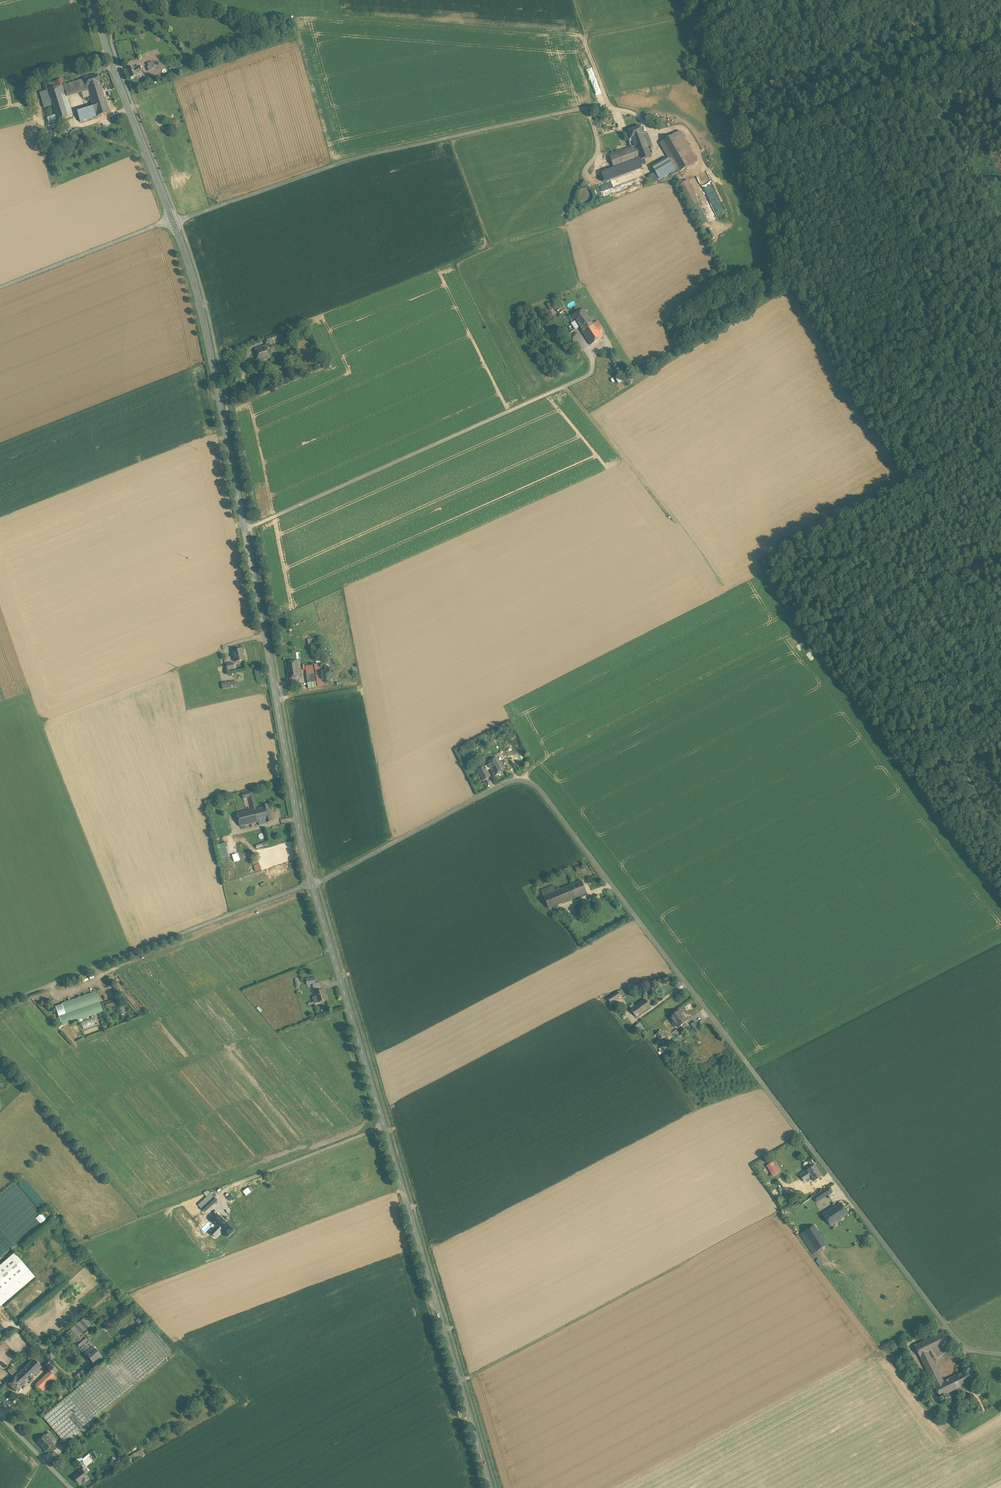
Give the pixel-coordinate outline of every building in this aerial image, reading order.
[(693,43),(699,41),(697,34),(695,34),(693,29),(688,31),(693,43)] [(153,61),(147,63),(148,66),(147,67),(148,71),(155,68),(153,61)] [(139,66),(134,68),(134,67),(127,70),(130,78),(137,75),(142,73),(139,66)] [(84,79),(88,89),(89,93),(102,89),(100,83),(97,75),(84,79)] [(88,89),(84,79),(79,81),(82,91),(88,89)] [(57,81),(45,85),(47,90),(58,87),(58,86),(57,81)] [(79,81),(63,85),(67,96),(81,91),(82,91),(79,81)] [(60,85),(58,86),(58,87),(47,90),(52,105),(56,120),(73,115),(67,96),(63,85),(60,86),(60,85)] [(82,91),(81,91),(83,99),(90,97),(89,93),(88,89),(82,91)] [(102,89),(89,93),(90,97),(93,107),(96,116),(109,112),(102,89)] [(47,90),(42,92),(47,107),(52,105),(47,90)] [(93,107),(90,108),(90,109),(77,113),(77,114),(79,122),(96,116),(93,107)] [(174,118),(166,124),(169,128),(177,122),(174,118)] [(641,126),(628,131),(631,139),(644,134),(641,126)] [(83,139),(84,136),(83,134),(82,132),(79,130),(77,130),(74,130),(72,132),(70,134),(70,137),(70,139),(72,141),(74,143),(77,143),(80,143),(82,141),(83,139)] [(697,161),(680,131),(673,135),(690,165),(697,161)] [(644,134),(631,139),(634,146),(639,159),(639,161),(644,159),(652,156),(652,155),(650,150),(646,140),(645,136),(644,134)] [(690,165),(673,135),(660,143),(668,158),(677,173),(690,165)] [(634,146),(610,155),(615,168),(639,159),(634,146)] [(668,158),(652,167),(656,173),(660,179),(671,173),(672,175),(673,175),(677,173),(668,158)] [(615,168),(602,173),(605,183),(642,169),(641,165),(646,164),(644,159),(639,161),(639,159),(615,168)] [(653,183),(660,179),(656,173),(649,177),(653,183)] [(710,221),(689,180),(680,185),(701,226),(710,221)] [(580,203),(584,204),(587,204),(590,203),(592,200),(593,197),(592,193),(590,191),(587,189),(584,189),(580,191),(578,193),(578,197),(578,200),(580,203)] [(719,223),(708,230),(712,238),(724,231),(719,223)] [(719,276),(708,283),(713,291),(724,284),(719,276)] [(584,309),(573,317),(576,321),(580,327),(591,320),(584,309)] [(591,320),(580,327),(591,345),(602,337),(598,331),(593,323),(591,320)] [(598,320),(593,323),(598,331),(603,327),(598,320)] [(575,330),(580,327),(576,321),(571,324),(575,330)] [(278,333),(266,337),(269,346),(281,341),(278,333)] [(267,345),(255,349),(259,361),(271,358),(267,345)] [(799,651),(806,647),(802,641),(795,646),(799,651)] [(242,649),(234,651),(236,662),(245,660),(242,649)] [(298,661),(286,663),(289,679),(300,678),(298,661)] [(321,664),(315,665),(316,673),(316,674),(317,681),(318,687),(324,686),(321,664)] [(315,665),(306,666),(307,674),(316,673),(315,665)] [(307,674),(308,683),(317,681),(316,674),(316,673),(307,674)] [(238,686),(237,680),(223,682),(224,688),(238,686)] [(497,758),(487,763),(488,765),(491,769),(495,776),(504,771),(497,758)] [(488,765),(478,770),(483,780),(490,776),(487,770),(491,769),(488,765)] [(253,791),(242,794),(243,799),(249,797),(252,809),(257,808),(253,791)] [(269,805),(263,806),(267,820),(267,822),(273,821),(269,805)] [(252,809),(237,813),(240,827),(267,820),(263,807),(257,808),(252,809)] [(228,847),(227,843),(217,846),(221,860),(229,857),(226,848),(228,847)] [(582,881),(569,886),(575,898),(587,893),(582,881)] [(554,885),(541,891),(544,896),(557,891),(554,885)] [(569,886),(557,891),(544,896),(549,909),(575,898),(569,886)] [(574,921),(564,910),(560,913),(570,924),(574,921)] [(316,983),(313,984),(315,990),(321,989),(319,982),(316,983)] [(324,990),(315,992),(316,996),(313,997),(315,1004),(327,1000),(324,990)] [(618,991),(608,998),(611,1003),(623,995),(624,997),(632,994),(630,991),(624,994),(622,990),(618,991)] [(96,992),(74,1000),(80,1019),(103,1011),(96,992)] [(645,999),(634,1007),(640,1014),(651,1006),(645,999)] [(63,1025),(80,1019),(74,1000),(56,1007),(63,1025)] [(634,1007),(633,1005),(631,1006),(633,1008),(631,1009),(637,1017),(640,1014),(634,1007)] [(688,1021),(679,1010),(670,1017),(679,1028),(688,1021)] [(81,1022),(84,1029),(95,1025),(93,1018),(81,1022)] [(640,1033),(645,1029),(640,1023),(635,1027),(640,1033)] [(84,1031),(86,1036),(100,1031),(98,1026),(84,1031)] [(665,1037),(660,1031),(656,1034),(660,1040),(665,1037)] [(664,1044),(658,1048),(661,1052),(667,1048),(664,1044)] [(773,1161),(767,1165),(773,1175),(779,1171),(773,1161)] [(822,1176),(815,1165),(807,1170),(812,1177),(815,1181),(822,1176)] [(807,1170),(800,1175),(804,1181),(812,1177),(807,1170)] [(0,1194),(0,1259),(46,1219),(14,1182),(0,1194)] [(250,1185),(242,1191),(246,1195),(253,1190),(250,1185)] [(829,1187),(813,1197),(817,1202),(832,1192),(829,1187)] [(230,1201),(234,1198),(229,1191),(224,1195),(230,1201)] [(210,1193),(198,1204),(201,1208),(213,1197),(210,1193)] [(213,1197),(202,1208),(205,1212),(217,1200),(213,1197)] [(841,1203),(823,1214),(830,1225),(848,1214),(841,1203)] [(229,1225),(217,1214),(211,1220),(219,1228),(218,1229),(217,1229),(216,1228),(211,1233),(216,1238),(222,1231),(223,1231),(229,1225)] [(234,1230),(229,1225),(223,1231),(228,1237),(234,1230)] [(827,1245),(814,1225),(800,1234),(813,1254),(827,1245)] [(0,1266),(0,1305),(34,1276),(29,1270),(15,1253),(0,1266)] [(85,1318),(67,1333),(85,1353),(92,1347),(81,1333),(91,1325),(85,1318)] [(152,1327),(44,1416),(65,1441),(82,1427),(78,1423),(85,1417),(89,1422),(173,1352),(152,1327)] [(944,1331),(915,1346),(928,1371),(937,1367),(933,1359),(930,1353),(950,1343),(944,1331)] [(950,1343),(930,1353),(933,1359),(953,1349),(950,1343)] [(85,1353),(94,1363),(101,1357),(92,1347),(85,1353)] [(55,1357),(51,1353),(47,1357),(51,1361),(55,1357)] [(33,1360),(18,1375),(16,1373),(15,1374),(16,1376),(15,1377),(22,1385),(41,1367),(33,1360)] [(12,1367),(8,1371),(12,1375),(16,1371),(12,1367)] [(937,1367),(928,1371),(930,1375),(939,1371),(937,1367)] [(963,1371),(969,1383),(970,1384),(976,1380),(970,1368),(963,1371)] [(83,1370),(75,1377),(79,1381),(87,1374),(83,1370)] [(50,1371),(35,1386),(41,1392),(56,1378),(50,1371)] [(939,1371),(930,1375),(941,1397),(950,1392),(956,1389),(957,1393),(965,1390),(963,1386),(961,1387),(956,1376),(944,1381),(939,1371)] [(969,1383),(963,1371),(961,1372),(962,1373),(961,1373),(960,1373),(958,1374),(958,1375),(956,1376),(961,1387),(963,1386),(969,1383)] [(15,1377),(8,1384),(16,1391),(22,1385),(15,1377)] [(78,1423),(82,1427),(89,1422),(85,1417),(78,1423)] [(54,1438),(49,1432),(45,1436),(50,1442),(54,1438)] [(45,1436),(44,1435),(38,1441),(46,1450),(53,1444),(50,1442),(45,1436)] [(133,1460),(145,1454),(141,1448),(130,1455),(133,1460)] [(82,1469),(73,1476),(79,1483),(82,1481),(84,1483),(89,1479),(87,1477),(85,1474),(83,1471),(82,1469)]
